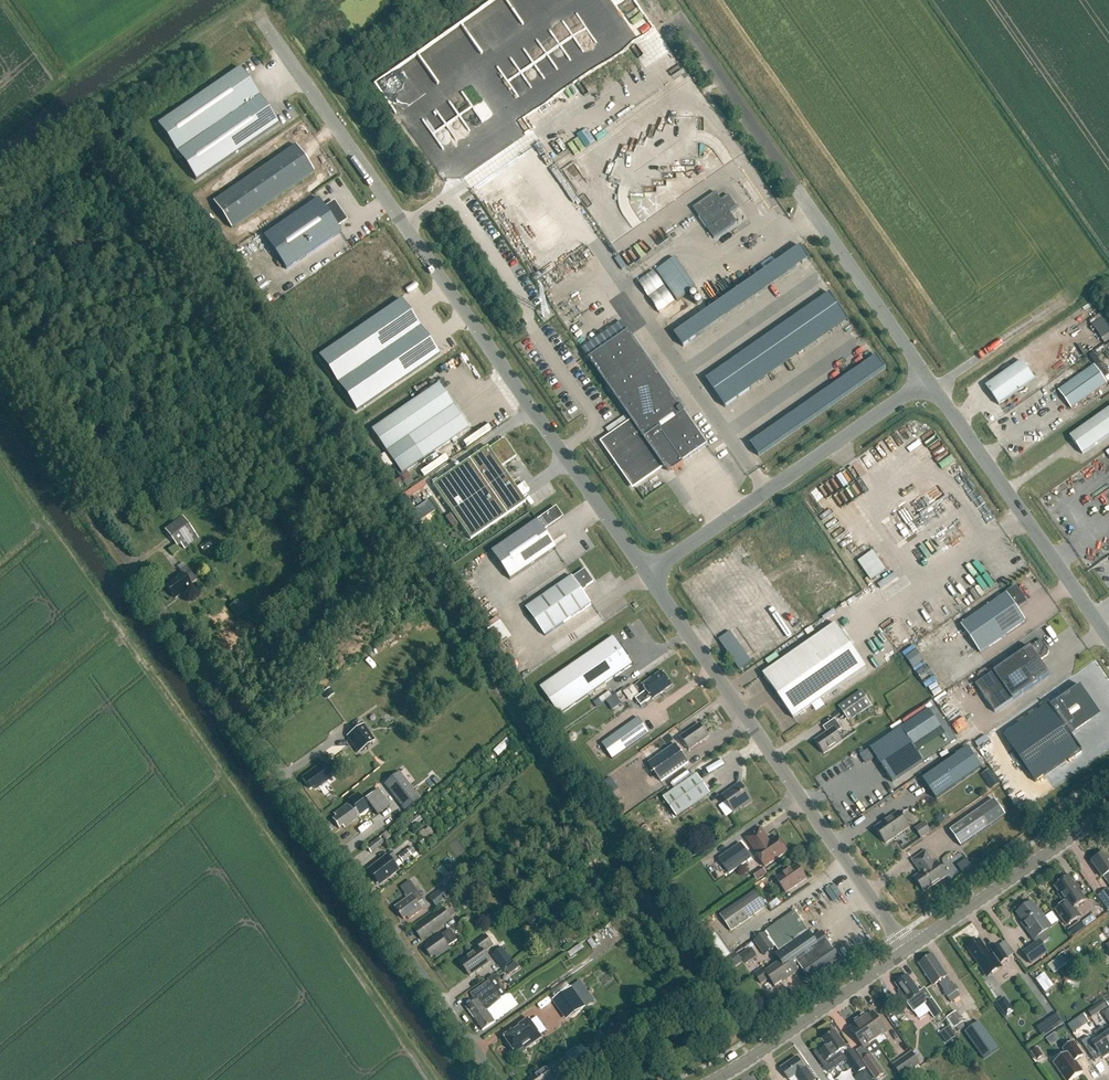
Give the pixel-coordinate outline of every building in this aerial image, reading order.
[(157,125),(176,153),(196,181),(278,125),(259,96),(248,80),(240,68),(221,81),(157,125)] [(600,100),(589,108),(597,120),(608,112),(600,100)] [(584,126),(588,124),(584,114),(579,117),(584,126)] [(571,134),(582,130),(578,120),(568,124),(571,134)] [(296,146),(213,202),(231,229),(314,172),(296,146)] [(543,148),(538,153),(544,159),(549,154),(543,148)] [(566,154),(561,158),(564,162),(574,155),(569,149),(564,152),(566,154)] [(576,188),(589,182),(580,161),(566,167),(576,188)] [(693,209),(714,239),(737,223),(731,214),(738,209),(729,196),(722,201),(716,193),(693,209)] [(318,199),(263,237),(286,270),(341,232),(337,227),(346,221),(334,202),(325,209),(318,199)] [(593,229),(600,225),(590,208),(583,212),(593,229)] [(677,222),(687,216),(684,211),(674,217),(677,222)] [(764,237),(752,240),(754,247),(766,244),(764,237)] [(674,335),(683,347),(809,259),(801,247),(674,335)] [(619,257),(615,260),(623,271),(627,268),(619,257)] [(654,271),(638,283),(659,313),(675,302),(654,271)] [(706,380),(725,408),(849,321),(830,294),(706,380)] [(401,300),(318,357),(356,411),(438,355),(401,300)] [(620,338),(628,333),(622,323),(613,328),(620,338)] [(589,360),(633,424),(605,443),(615,458),(617,457),(620,461),(618,462),(634,484),(664,464),(667,469),(672,466),(675,471),(684,465),(683,463),(692,457),(707,446),(628,333),(620,338),(589,360)] [(1041,357),(1048,369),(1055,365),(1047,353),(1041,357)] [(750,444),(759,457),(886,369),(877,356),(750,444)] [(1035,380),(1022,362),(986,387),(999,406),(1035,380)] [(1108,384),(1094,365),(1058,391),(1071,410),(1108,384)] [(472,399),(500,389),(498,381),(469,392),(472,399)] [(371,431),(401,475),(468,429),(438,385),(371,431)] [(1082,454),(1108,435),(1108,409),(1070,437),(1082,454)] [(1026,428),(1035,422),(1032,417),(1023,424),(1026,428)] [(919,444),(931,438),(923,424),(911,430),(919,444)] [(489,449),(487,447),(432,485),(470,541),(525,503),(501,467),(516,457),(504,439),(489,449)] [(491,553),(509,580),(555,549),(543,530),(562,517),(555,508),(491,553)] [(164,530),(177,547),(195,534),(182,517),(164,530)] [(863,558),(872,574),(886,566),(877,550),(863,558)] [(724,555),(719,559),(738,584),(742,581),(724,555)] [(707,565),(703,568),(720,593),(725,590),(707,565)] [(182,574),(166,586),(175,599),(192,587),(190,586),(197,581),(191,573),(187,568),(181,572),(182,574)] [(572,577),(526,608),(545,636),(591,604),(581,590),(593,582),(585,570),(573,578),(572,577)] [(961,625),(980,653),(1026,621),(1017,608),(1026,602),(1015,587),(1006,594),(1007,594),(961,625)] [(793,719),(866,668),(836,624),(763,675),(764,676),(770,685),(793,719)] [(81,630),(78,626),(68,634),(75,645),(94,632),(89,625),(81,630)] [(407,629),(397,636),(400,640),(404,637),(406,640),(412,635),(407,629)] [(540,688),(559,715),(632,665),(613,637),(540,688)] [(1042,639),(994,672),(976,684),(995,712),(1050,674),(1040,660),(1048,655),(1049,650),(1042,639)] [(1056,664),(1074,653),(1070,647),(1052,657),(1056,664)] [(631,669),(621,674),(624,678),(633,674),(631,669)] [(672,686),(662,671),(642,685),(646,692),(635,699),(641,706),(651,699),(652,700),(672,686)] [(1081,686),(1081,685),(1051,706),(1072,736),(1070,733),(1090,719),(1093,708),(1079,688),(1081,686)] [(624,692),(630,701),(639,695),(632,686),(624,692)] [(329,690),(324,694),(328,699),(333,695),(329,690)] [(871,706),(862,692),(839,707),(849,721),(871,706)] [(951,744),(957,740),(934,707),(929,711),(871,750),(870,749),(860,756),(866,764),(876,758),(893,783),(951,744)] [(601,744),(612,760),(649,733),(638,718),(601,744)] [(815,741),(824,754),(843,741),(837,733),(842,729),(835,719),(823,727),(827,733),(815,741)] [(699,724),(680,738),(689,750),(708,737),(699,724)] [(353,733),(348,736),(359,752),(374,742),(363,726),(361,727),(353,733)] [(494,751),(498,756),(505,749),(506,750),(508,748),(507,748),(511,744),(507,739),(494,751)] [(675,744),(648,764),(661,782),(688,763),(675,744)] [(936,800),(980,769),(982,768),(969,749),(966,750),(923,780),(936,800)] [(381,759),(376,763),(379,768),(384,763),(381,759)] [(314,787),(316,790),(333,778),(339,773),(332,764),(326,769),(323,765),(303,779),(311,790),(314,787)] [(396,776),(386,784),(406,810),(418,801),(398,774),(396,776)] [(663,799),(676,818),(710,794),(697,775),(663,799)] [(994,777),(986,782),(991,789),(999,784),(994,777)] [(743,807),(744,808),(752,802),(740,784),(722,796),(734,813),(743,807)] [(376,788),(363,798),(375,815),(388,805),(376,788)] [(350,803),(360,817),(369,810),(357,794),(348,800),(350,803)] [(336,817),(333,820),(339,829),(343,826),(345,829),(361,817),(360,817),(350,803),(334,814),(336,817)] [(980,810),(950,831),(961,846),(991,826),(980,810)] [(898,812),(875,828),(885,844),(909,827),(898,812)] [(916,831),(921,837),(930,831),(925,824),(916,831)] [(770,842),(760,828),(745,838),(755,852),(754,852),(765,867),(787,852),(777,837),(770,842)] [(379,835),(373,839),(375,842),(367,848),(372,853),(385,843),(379,835)] [(719,859),(729,874),(751,858),(741,844),(719,859)] [(915,878),(925,892),(946,877),(936,863),(935,864),(926,851),(912,861),(921,873),(915,878)] [(1105,852),(1091,861),(1102,877),(1108,872),(1108,858),(1105,852)] [(378,882),(381,880),(383,883),(399,871),(394,865),(400,861),(394,853),(388,858),(387,856),(369,870),(378,882)] [(454,864),(447,869),(451,874),(458,868),(454,864)] [(796,865),(776,879),(786,894),(806,880),(796,865)] [(1054,886),(1060,894),(1058,894),(1064,903),(1055,909),(1067,925),(1080,915),(1074,907),(1085,899),(1069,876),(1054,886)] [(408,898),(395,908),(404,920),(407,917),(409,920),(423,910),(418,904),(424,900),(410,881),(401,888),(408,898)] [(453,882),(448,886),(453,892),(458,888),(453,882)] [(448,885),(430,899),(438,909),(455,895),(453,892),(448,886),(448,885)] [(1098,897),(1108,912),(1108,892),(1108,890),(1098,897)] [(757,891),(720,917),(731,932),(768,906),(757,891)] [(1033,940),(1034,939),(1036,943),(1023,952),(1032,964),(1048,952),(1042,944),(1050,938),(1045,931),(1052,927),(1040,910),(1039,911),(1032,902),(1017,913),(1023,922),(1022,923),(1033,940)] [(445,908),(414,929),(422,940),(453,919),(445,908)] [(766,932),(780,951),(776,954),(775,955),(780,962),(765,972),(763,969),(755,975),(761,984),(769,979),(775,987),(786,979),(787,980),(796,975),(795,974),(802,969),(808,979),(839,958),(823,935),(815,940),(795,912),(766,932)] [(469,919),(460,925),(467,936),(477,930),(469,919)] [(428,946),(425,949),(431,958),(435,955),(436,958),(437,958),(437,957),(450,948),(449,947),(456,943),(447,931),(441,935),(440,934),(427,944),(426,944),(428,946)] [(705,938),(721,961),(733,953),(717,931),(705,938)] [(460,962),(470,976),(491,962),(484,953),(494,946),(487,936),(477,943),(480,948),(460,962)] [(591,939),(587,941),(592,949),(596,946),(591,939)] [(984,961),(992,974),(1000,969),(997,966),(1008,959),(999,945),(992,950),(994,953),(990,956),(979,940),(968,948),(979,964),(984,961)] [(492,954),(503,969),(514,961),(503,946),(492,954)] [(1050,952),(1053,956),(1060,951),(1056,947),(1050,952)] [(1070,948),(1046,965),(1053,974),(1076,957),(1070,948)] [(736,953),(722,963),(728,972),(742,963),(736,953)] [(934,985),(939,982),(945,991),(944,992),(948,997),(959,990),(955,984),(953,985),(947,976),(933,954),(919,963),(934,985)] [(516,963),(510,968),(513,972),(519,968),(516,963)] [(908,976),(896,984),(901,991),(899,992),(914,1012),(925,1004),(932,999),(925,989),(920,993),(908,976)] [(479,1000),(467,1008),(475,1019),(489,1009),(501,999),(490,982),(474,993),(479,1000)] [(585,1007),(571,987),(555,999),(569,1019),(585,1007)] [(489,1009),(475,1019),(483,1031),(497,1021),(510,1012),(502,999),(501,999),(489,1009)] [(932,999),(925,1004),(935,1019),(942,1014),(932,999)] [(1088,1011),(1092,1017),(1107,1007),(1103,1001),(1088,1011)] [(1011,1007),(1004,1012),(1007,1017),(1014,1012),(1011,1007)] [(948,1017),(956,1028),(964,1022),(957,1011),(948,1017)] [(862,1020),(876,1040),(887,1032),(873,1012),(862,1020)] [(1037,1028),(1044,1037),(1064,1023),(1057,1014),(1037,1028)] [(527,1049),(543,1038),(530,1020),(520,1026),(521,1027),(515,1032),(514,1031),(504,1037),(516,1054),(518,1053),(520,1056),(528,1051),(527,1049)] [(850,1028),(864,1048),(876,1040),(862,1020),(850,1028)] [(1068,1025),(1073,1032),(1079,1028),(1074,1021),(1068,1025)] [(979,1022),(965,1032),(984,1059),(999,1049),(979,1022)] [(598,1032),(607,1043),(618,1035),(610,1024),(598,1032)] [(1108,1044),(1108,1032),(1108,1034),(1103,1027),(1099,1030),(1108,1044)] [(950,1029),(940,1036),(947,1046),(957,1039),(950,1029)] [(1103,1059),(1108,1055),(1108,1044),(1099,1030),(1095,1033),(1099,1039),(1094,1043),(1089,1037),(1082,1042),(1091,1055),(1097,1050),(1103,1059)] [(835,1031),(822,1040),(827,1047),(818,1053),(825,1063),(839,1053),(842,1058),(844,1057),(856,1074),(865,1068),(853,1050),(852,1050),(849,1045),(846,1047),(835,1031)] [(1054,1062),(1067,1079),(1072,1079),(1083,1073),(1075,1062),(1083,1056),(1073,1042),(1063,1048),(1067,1053),(1054,1062)] [(912,1053),(894,1066),(901,1077),(920,1064),(912,1053)] [(885,1074),(871,1055),(863,1061),(876,1079),(885,1074)] [(554,1079),(551,1075),(559,1070),(564,1077),(575,1069),(566,1056),(555,1063),(554,1062),(530,1079),(553,1079),(554,1079)] [(789,1079),(791,1079),(796,1076),(798,1079),(815,1079),(807,1068),(805,1069),(798,1058),(782,1069),(789,1079)]
